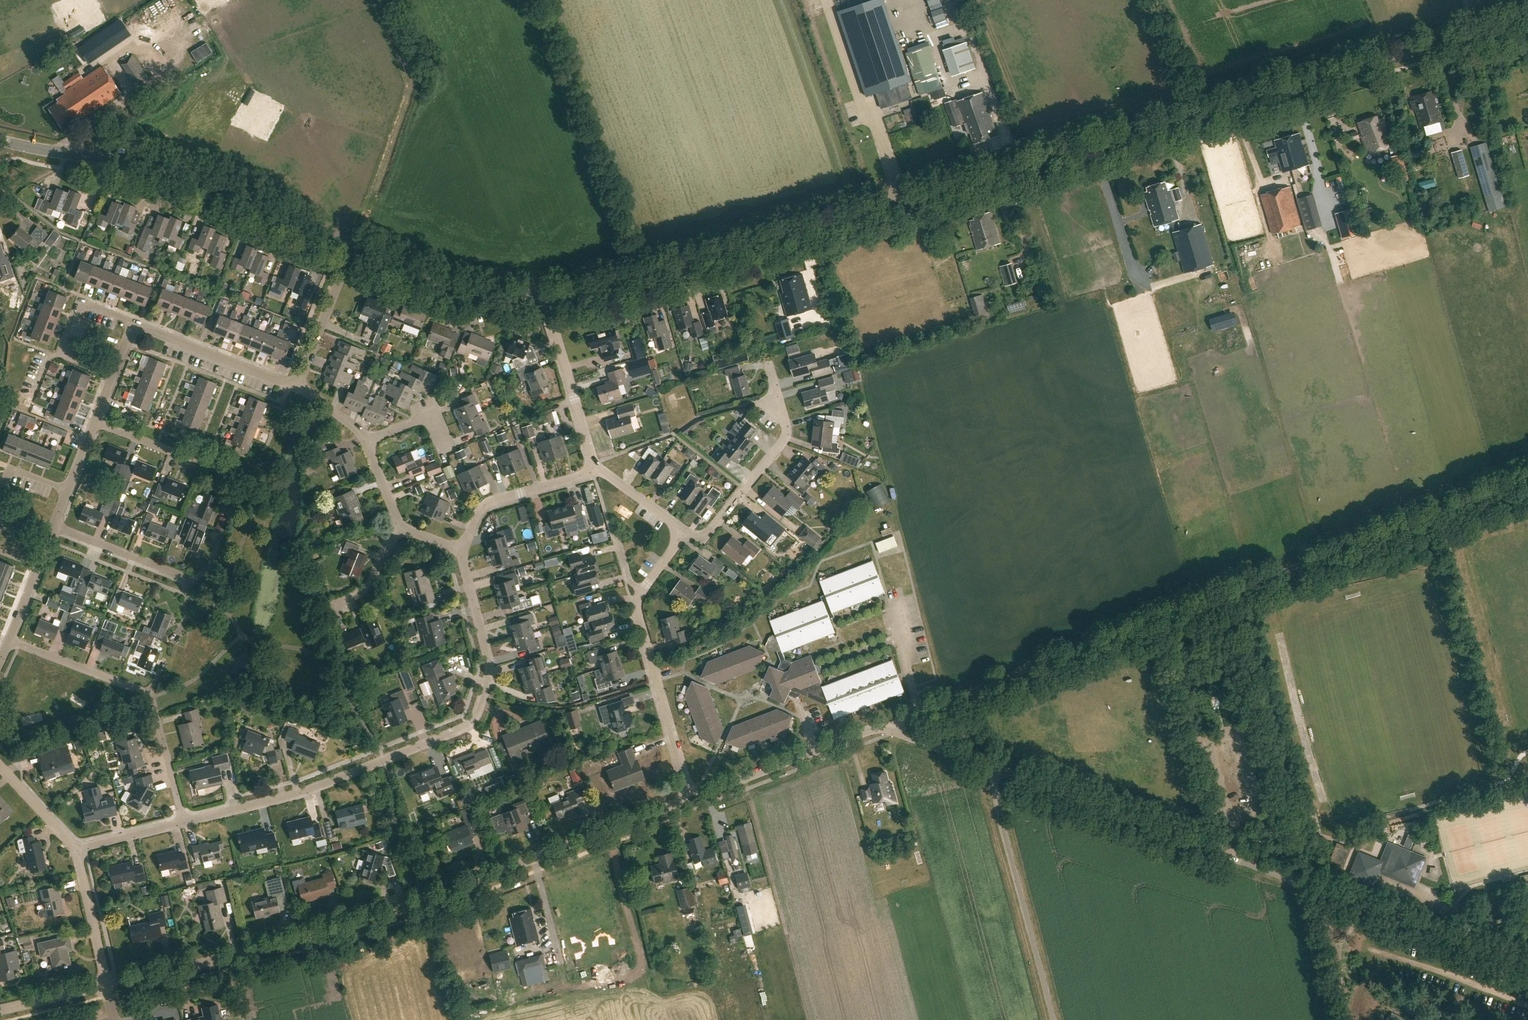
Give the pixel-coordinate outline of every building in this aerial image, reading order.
[(840,11),(869,96),(871,95),(876,94),(881,109),(912,99),(907,82),(879,0),(872,0),(842,10),(840,11)] [(938,23),(960,16),(958,9),(936,16),(938,23)] [(120,17),(76,46),(87,63),(131,34),(120,17)] [(967,42),(943,50),(952,76),(976,69),(967,42)] [(928,46),(906,54),(920,96),(932,92),(943,88),(937,72),(930,50),(928,46)] [(132,55),(120,63),(137,88),(149,79),(132,55)] [(120,93),(101,67),(62,93),(65,96),(57,102),(59,104),(49,111),(60,128),(78,116),(81,120),(120,93)] [(62,84),(66,90),(83,78),(79,72),(62,84)] [(932,92),(934,100),(946,96),(943,88),(932,92)] [(971,132),(975,143),(998,135),(983,92),(947,104),(955,127),(965,123),(965,124),(967,124),(970,132),(971,132)] [(1413,111),(1415,110),(1420,127),(1420,128),(1442,121),(1434,94),(1431,95),(1430,92),(1414,96),(1415,100),(1410,101),(1413,111)] [(903,110),(905,116),(915,113),(913,107),(903,110)] [(1378,120),(1376,116),(1358,122),(1363,137),(1361,137),(1368,155),(1391,146),(1384,127),(1386,126),(1383,118),(1378,120)] [(1357,131),(1350,134),(1353,141),(1360,138),(1357,131)] [(1308,164),(1299,133),(1274,140),(1277,148),(1267,151),(1268,156),(1277,154),(1282,172),(1308,164)] [(1489,211),(1505,206),(1486,143),(1470,148),(1489,211)] [(1459,178),(1469,175),(1462,150),(1451,153),(1459,178)] [(1398,183),(1409,179),(1402,154),(1391,157),(1398,183)] [(1145,199),(1146,198),(1155,226),(1179,219),(1170,190),(1168,190),(1165,181),(1147,187),(1148,191),(1143,193),(1145,199)] [(1301,225),(1296,210),(1289,187),(1261,195),(1272,234),(1301,225)] [(61,212),(63,210),(62,210),(69,193),(68,193),(57,188),(51,203),(46,201),(41,211),(52,215),(54,210),(61,212)] [(1172,189),(1175,201),(1182,200),(1178,188),(1172,189)] [(62,210),(63,210),(69,212),(66,222),(76,226),(81,212),(75,209),(81,194),(69,190),(68,193),(69,193),(62,210)] [(1313,195),(1296,200),(1306,232),(1321,227),(1313,195)] [(116,226),(117,222),(124,206),(123,206),(112,201),(107,216),(101,214),(96,224),(106,228),(108,223),(116,226)] [(124,206),(117,222),(125,225),(122,231),(132,235),(136,224),(130,222),(136,207),(125,203),(123,206),(124,206)] [(1342,240),(1360,235),(1352,209),(1334,214),(1342,240)] [(1000,243),(991,212),(974,217),(975,219),(970,221),(972,225),(970,226),(977,250),(1000,243)] [(153,229),(147,227),(145,226),(136,247),(149,252),(153,242),(160,245),(162,240),(170,219),(158,215),(153,229)] [(162,240),(169,243),(168,245),(182,250),(186,239),(176,235),(182,221),(171,216),(170,219),(162,240)] [(1214,265),(1201,223),(1172,232),(1184,273),(1214,265)] [(193,238),(188,248),(198,252),(201,246),(208,249),(215,232),(216,230),(204,225),(199,240),(193,238)] [(48,235),(37,226),(30,236),(19,227),(12,236),(11,235),(8,239),(14,243),(15,242),(23,249),(29,242),(37,248),(48,235)] [(54,230),(50,236),(56,241),(60,235),(54,230)] [(208,249),(207,252),(214,255),(212,261),(210,265),(220,269),(222,265),(226,254),(220,252),(226,237),(215,232),(208,249)] [(31,244),(26,250),(31,254),(36,249),(31,244)] [(235,258),(231,268),(241,272),(243,266),(250,269),(251,269),(257,252),(258,252),(259,250),(247,245),(241,260),(235,258)] [(1265,258),(1271,256),(1269,245),(1262,247),(1265,258)] [(1,246),(0,246),(0,271),(2,276),(10,274),(6,263),(6,262),(1,246)] [(169,246),(167,251),(174,254),(176,249),(169,246)] [(74,278),(86,283),(93,266),(91,265),(84,262),(87,253),(83,252),(79,262),(81,262),(74,278)] [(250,269),(249,272),(257,275),(255,281),(265,284),(269,274),(263,272),(269,257),(258,252),(257,252),(251,269),(250,269)] [(86,283),(98,288),(105,270),(103,270),(95,267),(99,258),(94,256),(91,265),(93,266),(86,283)] [(175,268),(182,270),(187,260),(180,257),(175,268)] [(98,288),(110,292),(116,275),(115,274),(107,271),(111,263),(106,261),(103,270),(105,270),(98,288)] [(1011,264),(999,267),(1004,287),(1017,283),(1011,264)] [(1145,267),(1149,279),(1158,276),(1154,264),(1145,267)] [(276,280),(274,288),(284,292),(286,286),(293,289),(300,272),(301,269),(289,265),(284,280),(278,277),(276,280)] [(110,292),(121,297),(128,279),(126,278),(119,276),(122,267),(118,266),(115,274),(116,275),(110,292)] [(134,272),(130,270),(129,270),(126,278),(128,279),(121,297),(133,301),(140,284),(138,283),(131,280),(134,272)] [(236,283),(241,277),(232,270),(227,276),(236,283)] [(293,289),(292,292),(300,295),(297,300),(295,306),(305,309),(307,304),(312,293),(305,291),(311,276),(300,272),(293,289)] [(802,274),(800,275),(781,280),(784,292),(781,293),(787,317),(812,309),(802,274)] [(146,277),(141,275),(138,283),(140,284),(133,301),(145,306),(152,289),(142,285),(146,277)] [(156,306),(168,311),(175,293),(173,292),(166,290),(169,281),(164,280),(161,289),(162,289),(156,306)] [(224,294),(227,285),(222,283),(218,291),(218,292),(224,294)] [(176,284),(173,292),(175,293),(168,311),(180,315),(186,298),(184,297),(177,294),(181,286),(176,284)] [(188,289),(184,297),(186,298),(180,315),(191,320),(198,302),(196,302),(189,299),(192,291),(188,289)] [(44,302),(62,309),(66,297),(49,290),(45,300),(37,297),(35,301),(44,304),(44,302)] [(242,297),(249,301),(252,294),(245,291),(242,297)] [(198,302),(191,320),(203,325),(210,307),(201,303),(204,295),(199,293),(196,302),(198,302)] [(982,294),(970,298),(976,320),(988,316),(982,294)] [(16,309),(18,296),(11,295),(9,308),(16,309)] [(710,311),(703,313),(707,328),(709,334),(717,332),(715,325),(714,320),(728,316),(722,295),(706,299),(710,311)] [(388,304),(368,296),(362,314),(374,318),(370,329),(384,334),(391,316),(385,313),(388,304)] [(57,321),(62,309),(44,302),(44,304),(41,312),(32,309),(31,313),(39,316),(40,314),(57,321)] [(1025,303),(1009,307),(1011,314),(1027,309),(1025,303)] [(424,330),(430,315),(413,309),(414,308),(405,304),(402,311),(396,309),(391,322),(400,326),(402,321),(424,330)] [(693,323),(688,305),(675,309),(681,329),(690,327),(693,337),(703,334),(700,321),(693,323)] [(213,333),(225,337),(232,320),(230,319),(223,317),(226,308),(221,306),(218,315),(219,316),(213,333)] [(233,311),(230,319),(232,320),(225,337),(237,342),(244,324),(242,324),(234,321),(238,312),(233,311)] [(26,325),(34,328),(35,326),(53,333),(57,321),(40,314),(39,316),(36,323),(28,320),(26,325)] [(650,338),(655,337),(659,351),(673,347),(665,320),(659,322),(657,314),(644,318),(650,338)] [(245,315),(242,324),(244,324),(237,342),(248,347),(255,329),(253,328),(246,325),(250,317),(245,315)] [(793,337),(788,318),(774,322),(780,341),(793,337)] [(248,347),(260,351),(267,334),(265,333),(258,330),(261,322),(257,320),(253,328),(255,329),(248,347)] [(260,351),(272,356),(285,323),(282,330),(280,329),(277,337),(270,335),(273,326),(268,324),(265,333),(267,334),(260,351)] [(285,323),(272,356),(284,360),(285,357),(292,359),(297,345),(291,343),(284,340),(289,325),(285,323)] [(439,355),(449,359),(456,342),(450,339),(453,331),(434,324),(428,338),(443,344),(439,355)] [(35,326),(34,328),(32,335),(23,332),(22,337),(31,340),(32,338),(48,345),(53,333),(35,326)] [(592,348),(602,346),(604,352),(603,353),(605,361),(617,357),(614,347),(620,346),(615,328),(588,336),(592,348)] [(484,367),(493,344),(481,339),(481,338),(472,334),(469,341),(463,338),(457,354),(466,357),(469,351),(479,355),(476,364),(484,367)] [(512,360),(516,370),(529,365),(525,355),(526,352),(525,352),(529,342),(520,338),(520,339),(513,337),(507,352),(518,357),(512,360)] [(644,354),(639,337),(629,341),(633,357),(644,354)] [(341,346),(339,352),(349,356),(351,357),(353,352),(363,356),(365,351),(340,341),(338,345),(341,346)] [(371,345),(369,349),(376,352),(379,345),(374,342),(372,346),(371,345)] [(383,352),(381,354),(386,356),(387,354),(391,345),(384,342),(380,350),(383,352)] [(332,361),(345,366),(355,370),(357,365),(347,361),(349,356),(339,352),(336,351),(334,357),(332,356),(330,360),(332,361)] [(794,376),(800,374),(813,371),(814,377),(832,372),(831,369),(828,359),(817,362),(814,354),(790,361),(794,376)] [(828,359),(831,369),(834,368),(835,371),(850,367),(846,354),(828,359)] [(629,361),(627,362),(630,373),(641,369),(643,374),(649,372),(645,357),(639,359),(629,361)] [(145,370),(161,376),(166,364),(150,358),(146,367),(140,365),(138,369),(144,372),(145,370)] [(652,369),(659,368),(657,359),(650,360),(652,369)] [(327,366),(326,370),(351,381),(353,375),(343,371),(345,366),(332,361),(330,367),(327,366)] [(48,370),(56,373),(59,365),(51,362),(48,370)] [(496,373),(499,366),(494,364),(491,371),(496,373)] [(419,379),(427,383),(431,385),(433,380),(435,381),(438,376),(413,365),(411,370),(421,374),(419,379)] [(529,365),(516,370),(521,382),(527,380),(531,390),(530,390),(533,398),(544,393),(542,386),(547,384),(545,378),(546,378),(542,367),(532,371),(529,365)] [(741,376),(738,366),(725,370),(727,376),(731,374),(738,397),(751,393),(745,375),(741,376)] [(457,368),(450,369),(451,376),(458,375),(457,368)] [(602,404),(614,400),(616,404),(624,402),(619,385),(627,383),(623,368),(608,373),(611,383),(600,386),(602,393),(600,394),(602,404)] [(857,368),(851,370),(854,381),(860,379),(857,368)] [(68,381),(86,388),(90,376),(73,369),(69,379),(61,376),(59,380),(67,383),(68,381)] [(657,369),(652,371),(657,385),(661,383),(657,369)] [(134,381),(140,383),(140,382),(157,388),(161,376),(145,370),(144,372),(142,379),(136,376),(134,381)] [(351,381),(326,370),(324,375),(326,376),(324,381),(337,386),(339,381),(349,385),(351,381)] [(411,381),(409,385),(408,386),(414,389),(420,392),(423,386),(425,387),(427,383),(419,379),(403,372),(401,376),(411,381)] [(195,389),(212,396),(216,384),(200,377),(196,386),(190,384),(189,389),(194,391),(195,389)] [(836,389),(833,377),(819,381),(821,388),(803,393),(807,408),(829,402),(826,391),(836,389)] [(491,380),(484,383),(487,390),(493,387),(491,380)] [(81,400),(86,388),(68,381),(67,383),(65,391),(56,388),(54,392),(63,395),(64,393),(81,400)] [(692,390),(699,388),(697,381),(691,383),(692,390)] [(129,393),(135,395),(136,393),(152,400),(157,388),(140,382),(140,383),(137,390),(131,388),(129,393)] [(328,383),(325,391),(332,394),(336,386),(328,383)] [(390,383),(387,388),(412,399),(414,395),(412,394),(414,389),(408,386),(409,385),(403,383),(400,388),(390,383)] [(349,409),(353,411),(363,386),(362,385),(358,384),(354,394),(349,392),(344,405),(349,407),(349,409)] [(358,410),(364,412),(368,404),(369,400),(364,398),(368,387),(363,386),(353,411),(358,412),(358,410)] [(412,399),(387,388),(385,393),(395,398),(393,403),(405,409),(407,403),(410,404),(412,399)] [(649,388),(646,393),(653,397),(656,391),(649,388)] [(184,401),(190,403),(191,401),(207,407),(212,396),(195,389),(194,391),(192,398),(186,396),(184,401)] [(50,404),(58,407),(59,405),(76,412),(81,400),(64,393),(63,395),(60,403),(51,399),(50,404)] [(136,393),(135,395),(132,402),(127,400),(125,405),(132,407),(132,406),(148,412),(152,400),(136,393)] [(455,409),(460,421),(478,413),(475,405),(478,404),(473,394),(463,398),(465,405),(455,409)] [(367,421),(371,423),(381,397),(377,395),(373,406),(368,404),(364,412),(362,416),(368,419),(367,421)] [(246,409),(262,415),(267,403),(250,397),(247,406),(241,404),(239,409),(245,411),(246,409)] [(381,397),(371,423),(376,425),(377,422),(383,424),(388,412),(382,410),(386,399),(381,397)] [(179,413),(185,415),(186,413),(203,419),(207,407),(191,401),(190,403),(187,410),(181,408),(179,413)] [(59,405),(58,407),(55,414),(47,411),(45,415),(55,419),(55,417),(72,424),(76,412),(59,405)] [(555,419),(552,412),(550,406),(540,410),(542,416),(537,418),(539,425),(555,419)] [(630,415),(635,414),(633,406),(618,410),(620,418),(608,421),(612,436),(634,430),(630,415)] [(258,427),(262,415),(246,409),(245,411),(242,418),(236,416),(234,421),(240,423),(241,421),(258,427)] [(666,411),(659,413),(665,433),(672,431),(672,430),(666,411)] [(27,421),(29,416),(21,413),(19,418),(27,421)] [(186,413),(185,415),(182,422),(177,420),(175,424),(182,427),(182,425),(198,431),(203,419),(186,413)] [(478,413),(460,421),(465,433),(476,429),(478,435),(489,431),(485,421),(482,422),(478,413)] [(37,419),(29,416),(27,421),(35,424),(37,419)] [(814,432),(832,434),(833,427),(840,428),(841,423),(843,423),(844,417),(829,416),(828,421),(816,420),(814,432)] [(771,430),(776,423),(770,418),(765,426),(771,430)] [(682,431),(684,434),(699,423),(704,422),(704,419),(698,420),(682,431)] [(253,439),(258,427),(241,421),(240,423),(237,430),(232,428),(230,432),(236,435),(236,432),(253,439)] [(51,431),(53,425),(44,422),(42,427),(51,431)] [(736,437),(732,442),(746,453),(754,443),(746,437),(749,432),(736,422),(729,431),(736,437)] [(512,427),(517,442),(523,439),(518,424),(512,427)] [(535,436),(531,424),(521,427),(525,439),(535,436)] [(53,425),(51,431),(65,437),(67,432),(68,431),(53,425)] [(324,436),(326,431),(317,427),(315,432),(324,436)] [(236,432),(236,435),(233,441),(227,439),(225,444),(232,447),(233,445),(248,451),(253,439),(236,432)] [(832,434),(814,432),(813,445),(825,446),(825,452),(839,453),(840,448),(838,447),(838,443),(831,442),(832,434)] [(10,453),(10,452),(14,454),(20,439),(9,434),(2,450),(10,453)] [(560,435),(549,439),(555,459),(566,455),(560,435)] [(21,458),(22,457),(26,458),(32,443),(20,439),(14,454),(14,455),(21,458)] [(491,450),(487,439),(480,442),(485,453),(491,450)] [(555,459),(549,439),(538,442),(544,462),(555,459)] [(746,453),(732,442),(728,447),(723,444),(713,457),(724,466),(731,457),(738,463),(746,453)] [(33,461),(37,463),(38,463),(44,448),(32,443),(26,458),(25,460),(33,463),(33,461)] [(315,447),(318,453),(327,449),(324,443),(315,447)] [(109,445),(104,458),(116,463),(122,466),(121,469),(118,476),(123,478),(128,466),(123,464),(124,463),(128,452),(109,445)] [(341,454),(338,447),(326,452),(329,459),(332,458),(340,479),(356,473),(353,465),(354,464),(349,451),(341,454)] [(649,479),(651,477),(661,462),(655,457),(658,453),(649,447),(642,457),(647,461),(639,472),(649,479)] [(38,463),(37,463),(37,464),(44,467),(45,466),(49,468),(55,452),(44,448),(38,463)] [(519,448),(508,452),(515,471),(526,467),(519,448)] [(466,456),(463,449),(455,452),(458,459),(466,456)] [(393,457),(399,472),(408,469),(411,476),(425,470),(420,459),(414,462),(410,452),(402,456),(401,454),(393,457)] [(515,471),(508,452),(497,456),(505,475),(515,471)] [(854,463),(855,461),(856,457),(843,452),(840,460),(853,466),(854,463)] [(427,456),(429,462),(435,460),(433,454),(427,456)] [(805,457),(797,466),(811,478),(818,468),(822,471),(826,467),(816,459),(813,463),(805,457)] [(651,477),(661,484),(669,473),(674,476),(681,466),(672,460),(670,464),(663,459),(661,462),(651,477)] [(128,466),(123,478),(129,481),(132,474),(151,481),(156,468),(144,463),(137,461),(137,463),(134,468),(128,466)] [(438,462),(434,463),(425,466),(429,477),(442,472),(438,462)] [(833,463),(830,467),(835,471),(838,467),(833,463)] [(455,476),(450,464),(442,468),(447,479),(455,476)] [(479,465),(468,470),(477,488),(487,484),(479,465)] [(811,478),(797,466),(789,476),(797,483),(793,487),(803,495),(810,486),(806,483),(811,478)] [(477,488),(468,470),(458,474),(466,493),(477,488)] [(716,471),(713,475),(718,479),(721,475),(716,471)] [(439,484),(447,480),(443,473),(435,476),(439,484)] [(701,490),(703,488),(696,483),(699,479),(691,473),(683,483),(688,487),(680,498),(690,505),(701,490)] [(165,500),(168,493),(182,498),(187,485),(168,478),(165,486),(159,483),(154,496),(165,500)] [(415,487),(418,495),(424,492),(421,485),(415,487)] [(712,507),(719,497),(722,493),(713,487),(710,491),(707,495),(701,490),(690,505),(688,507),(699,515),(707,504),(712,507)] [(783,516),(793,504),(798,508),(803,502),(790,492),(786,497),(773,487),(763,499),(783,516)] [(454,489),(447,491),(450,500),(457,497),(454,489)] [(108,518),(114,501),(118,492),(112,490),(106,506),(102,505),(101,509),(86,503),(79,520),(98,527),(103,516),(108,518)] [(359,504),(353,490),(335,498),(339,509),(338,510),(344,526),(363,519),(357,505),(359,504)] [(117,499),(123,502),(126,495),(119,493),(117,499)] [(808,493),(804,498),(808,501),(807,502),(812,507),(815,504),(814,503),(816,500),(808,493)] [(439,498),(429,494),(421,512),(431,517),(439,498)] [(187,519),(199,524),(200,523),(207,526),(217,502),(200,496),(197,497),(196,500),(197,502),(201,504),(199,510),(192,507),(187,519)] [(439,498),(431,517),(442,522),(450,503),(439,498)] [(114,501),(108,518),(114,520),(111,528),(130,535),(136,518),(118,511),(121,504),(114,501)] [(141,501),(139,508),(146,510),(147,504),(141,501)] [(147,510),(157,514),(159,509),(149,505),(147,510)] [(571,505),(559,509),(564,526),(576,522),(578,529),(586,527),(582,515),(575,517),(571,505)] [(520,514),(527,511),(525,506),(518,508),(520,514)] [(564,526),(559,509),(547,512),(551,524),(546,526),(549,538),(560,534),(558,528),(564,526)] [(596,512),(593,513),(592,513),(597,528),(600,527),(605,526),(601,510),(596,512)] [(785,529),(772,518),(766,513),(761,519),(753,512),(743,524),(764,542),(771,546),(778,537),(779,537),(785,529)] [(164,543),(166,536),(172,539),(178,525),(169,521),(166,529),(150,523),(153,516),(147,514),(142,526),(148,528),(145,536),(164,543)] [(220,516),(216,528),(225,532),(229,520),(220,516)] [(199,524),(187,519),(183,517),(181,522),(180,522),(178,526),(183,528),(182,531),(189,534),(184,546),(197,552),(204,533),(197,530),(199,524)] [(808,526),(799,537),(813,547),(822,537),(808,526)] [(891,527),(881,531),(883,536),(893,533),(891,527)] [(486,542),(490,554),(507,548),(505,542),(512,540),(510,535),(513,534),(511,528),(497,533),(498,538),(486,542)] [(591,535),(593,544),(607,540),(605,531),(591,535)] [(744,545),(733,536),(722,550),(741,565),(750,554),(754,557),(760,549),(748,540),(744,545)] [(879,552),(897,545),(894,536),(876,543),(879,552)] [(360,546),(347,541),(343,552),(348,554),(342,571),(358,578),(367,556),(357,553),(360,546)] [(536,541),(529,543),(531,550),(538,548),(536,541)] [(333,552),(339,554),(341,547),(335,545),(333,552)] [(507,548),(490,554),(493,566),(506,562),(508,567),(519,564),(517,558),(510,560),(507,548)] [(578,575),(595,570),(598,569),(594,557),(581,561),(580,555),(568,558),(571,569),(576,567),(578,575)] [(711,564),(699,555),(690,568),(706,580),(711,574),(716,577),(724,566),(714,559),(711,564)] [(544,560),(546,567),(559,564),(557,557),(544,560)] [(72,591),(78,594),(84,580),(78,578),(83,566),(64,559),(59,571),(77,579),(72,591)] [(9,578),(10,579),(13,571),(12,571),(14,566),(0,561),(0,574),(9,578)] [(795,648),(800,646),(835,632),(830,619),(835,617),(833,613),(885,593),(873,561),(820,581),(825,595),(821,596),(822,601),(770,621),(775,634),(770,636),(766,647),(777,652),(781,662),(778,669),(770,665),(764,680),(771,683),(773,689),(770,696),(785,703),(790,692),(794,694),(798,692),(830,706),(834,719),(905,692),(892,660),(823,687),(811,655),(792,663),(786,660),(783,652),(789,650),(792,652),(795,648)] [(315,565),(320,578),(322,577),(324,576),(319,564),(318,564),(315,565)] [(425,567),(406,571),(410,587),(412,586),(414,594),(418,593),(421,604),(435,600),(432,589),(431,589),(425,567)] [(519,575),(526,573),(524,567),(517,569),(519,575)] [(733,578),(737,573),(729,568),(726,573),(733,578)] [(573,584),(576,594),(576,596),(593,591),(591,584),(598,581),(595,570),(578,575),(575,575),(577,583),(573,584)] [(495,585),(499,597),(516,592),(514,585),(518,584),(515,573),(503,576),(505,582),(495,585)] [(5,589),(4,590),(6,590),(9,583),(7,582),(9,578),(0,574),(0,588),(5,589)] [(84,580),(78,594),(75,603),(80,605),(87,588),(106,595),(111,582),(93,575),(90,582),(84,580)] [(697,593),(681,581),(672,594),(688,606),(695,595),(706,603),(711,596),(700,588),(697,593)] [(71,594),(62,590),(58,598),(68,602),(71,594)] [(142,599),(123,592),(121,599),(115,597),(110,610),(116,612),(119,605),(137,612),(142,599)] [(516,611),(528,608),(533,606),(530,598),(526,599),(525,596),(518,598),(516,592),(499,597),(502,609),(514,606),(516,611)] [(540,595),(532,597),(533,606),(542,604),(540,595)] [(49,597),(46,605),(58,610),(59,608),(68,612),(70,605),(49,597)] [(589,621),(591,620),(612,614),(612,613),(609,614),(607,609),(609,609),(606,600),(598,603),(598,605),(592,607),(591,602),(579,605),(582,615),(586,614),(589,621)] [(724,611),(727,607),(720,602),(717,606),(724,611)] [(145,626),(143,633),(155,638),(167,642),(166,635),(165,634),(172,616),(159,610),(152,629),(145,626)] [(515,637),(532,632),(530,625),(534,623),(531,613),(519,617),(521,622),(511,625),(515,637)] [(614,618),(612,614),(591,620),(589,621),(584,623),(586,630),(589,643),(605,639),(602,630),(610,627),(610,629),(619,626),(616,618),(614,618)] [(677,644),(689,640),(686,630),(680,631),(675,615),(662,619),(666,631),(665,632),(667,640),(675,638),(677,644)] [(417,620),(421,634),(425,633),(426,638),(425,640),(426,643),(428,645),(428,647),(444,643),(440,629),(442,628),(440,621),(433,623),(431,616),(417,620)] [(549,618),(551,626),(559,624),(557,616),(549,618)] [(64,632),(68,619),(62,617),(58,627),(40,620),(35,633),(54,640),(58,630),(64,632)] [(104,618),(101,626),(108,629),(111,621),(104,618)] [(385,641),(375,618),(360,624),(362,627),(342,635),(347,649),(365,641),(364,640),(368,638),(372,647),(385,641)] [(68,619),(64,632),(69,634),(66,642),(85,649),(90,636),(72,629),(74,622),(68,619)] [(551,628),(554,639),(562,637),(559,626),(551,628)] [(108,632),(103,629),(98,642),(103,644),(101,651),(119,658),(124,646),(106,638),(108,632)] [(137,630),(135,635),(141,637),(138,645),(135,651),(142,653),(138,666),(151,671),(158,652),(151,649),(155,638),(143,633),(137,630)] [(532,632),(515,637),(518,650),(528,647),(530,652),(542,649),(540,643),(536,644),(532,632)] [(575,649),(573,643),(567,645),(569,651),(575,649)] [(766,652),(750,646),(708,662),(701,677),(713,682),(760,664),(766,652)] [(601,668),(621,662),(617,650),(603,654),(601,648),(587,652),(591,663),(599,661),(601,668)] [(540,675),(538,669),(545,667),(542,656),(528,660),(529,665),(520,668),(523,680),(540,675)] [(569,659),(562,661),(564,668),(571,666),(569,659)] [(428,680),(431,687),(432,686),(440,705),(451,700),(449,695),(453,694),(457,683),(453,674),(446,677),(439,660),(423,667),(428,680)] [(621,662),(601,668),(604,675),(595,678),(599,690),(612,685),(611,679),(624,675),(621,662)] [(407,669),(399,672),(402,678),(410,675),(407,669)] [(556,701),(550,681),(547,673),(540,675),(523,680),(527,693),(534,691),(538,702),(556,701)] [(431,687),(428,680),(418,684),(424,697),(433,693),(431,687)] [(704,686),(693,680),(686,695),(702,738),(717,745),(722,733),(704,686)] [(412,681),(404,684),(407,690),(415,687),(412,681)] [(408,704),(403,690),(390,695),(393,702),(384,706),(391,725),(406,719),(402,707),(408,704)] [(573,697),(567,698),(569,703),(580,699),(577,691),(571,693),(573,697)] [(252,704),(238,698),(235,705),(239,707),(239,705),(242,704),(248,706),(247,708),(250,709),(252,704)] [(631,726),(627,714),(624,715),(623,709),(628,708),(628,705),(624,706),(622,700),(608,705),(599,707),(604,725),(610,723),(612,730),(617,732),(627,730),(626,727),(631,726)] [(187,724),(184,725),(179,726),(184,748),(203,743),(197,721),(200,721),(197,710),(184,713),(187,724)] [(577,710),(565,713),(570,730),(581,726),(577,710)] [(793,716),(781,711),(731,730),(726,742),(741,749),(779,734),(784,737),(793,716)] [(541,720),(511,733),(502,736),(513,762),(522,758),(518,748),(528,744),(532,752),(541,748),(538,740),(547,736),(541,720)] [(284,739),(287,740),(294,744),(292,750),(314,759),(320,744),(298,735),(299,732),(289,728),(284,739)] [(281,749),(275,750),(273,744),(269,742),(270,739),(247,730),(245,738),(247,739),(242,751),(252,755),(253,753),(261,756),(263,750),(268,749),(269,752),(267,752),(270,765),(278,763),(277,761),(283,759),(281,749)] [(86,737),(88,744),(107,739),(105,731),(103,731),(86,736),(86,737)] [(139,775),(138,773),(137,767),(144,765),(140,750),(139,751),(135,737),(127,739),(126,737),(115,740),(118,751),(120,750),(124,763),(128,762),(130,768),(125,769),(127,776),(131,775),(132,777),(139,775)] [(38,755),(46,778),(74,769),(67,745),(38,755)] [(636,760),(631,747),(618,752),(623,765),(607,771),(614,791),(645,779),(637,760),(636,760)] [(491,763),(486,750),(474,754),(473,752),(454,760),(459,773),(466,770),(468,775),(474,772),(473,770),(491,763)] [(230,769),(227,755),(213,758),(215,766),(193,771),(197,789),(222,783),(219,771),(230,769)] [(442,780),(437,767),(412,777),(419,794),(436,787),(440,797),(453,792),(447,778),(442,780)] [(578,768),(570,771),(575,784),(584,781),(578,768)] [(891,793),(894,792),(892,783),(889,784),(886,772),(873,775),(875,783),(874,783),(873,785),(876,787),(877,790),(871,792),(874,803),(886,800),(887,802),(893,800),(891,793)] [(127,803),(139,810),(143,802),(149,805),(153,799),(151,798),(155,791),(152,790),(149,783),(153,781),(151,774),(135,778),(137,784),(132,794),(126,791),(125,792),(121,798),(122,799),(127,802),(127,803)] [(498,778),(501,787),(507,785),(504,775),(498,778)] [(131,777),(122,779),(124,785),(133,782),(131,777)] [(102,800),(99,787),(84,791),(87,803),(82,805),(86,821),(101,817),(101,819),(116,815),(112,797),(102,800)] [(585,800),(580,788),(567,793),(569,797),(560,800),(558,794),(549,798),(551,804),(553,804),(558,818),(580,810),(577,803),(585,800)] [(505,830),(507,830),(508,833),(512,832),(513,834),(528,828),(523,814),(530,811),(526,800),(511,806),(513,810),(501,815),(491,819),(496,833),(499,832),(500,834),(505,831),(505,830)] [(535,803),(538,814),(547,811),(544,800),(535,803)] [(12,811),(6,805),(4,806),(0,802),(0,823),(12,811)] [(364,822),(360,805),(335,811),(339,828),(364,822)] [(468,807),(461,810),(465,822),(473,819),(468,807)] [(312,825),(310,816),(287,822),(291,840),(314,834),(315,838),(321,837),(318,823),(312,825)] [(334,836),(330,820),(323,821),(327,838),(334,836)] [(754,843),(749,823),(738,826),(743,846),(754,843)] [(473,843),(466,826),(447,833),(454,850),(473,843)] [(265,834),(263,829),(238,835),(242,852),(267,846),(268,849),(276,847),(273,833),(265,834)] [(738,857),(732,834),(725,836),(731,859),(738,857)] [(1428,835),(1420,836),(1422,847),(1430,846),(1428,835)] [(22,853),(26,852),(31,872),(46,869),(40,842),(35,843),(33,837),(19,840),(17,841),(20,852),(22,853)] [(694,863),(701,861),(704,867),(717,863),(712,847),(705,850),(700,837),(690,840),(691,844),(688,845),(694,863)] [(316,841),(318,847),(327,845),(325,838),(316,841)] [(1370,856),(1359,851),(1354,863),(1358,864),(1357,867),(1353,865),(1348,877),(1360,881),(1361,878),(1364,879),(1362,882),(1374,887),(1378,876),(1375,874),(1376,871),(1414,887),(1426,857),(1412,852),(1416,841),(1416,840),(1412,852),(1388,842),(1383,856),(1384,857),(1382,861),(1373,857),(1371,861),(1368,860),(1370,856)] [(223,849),(221,841),(209,844),(208,843),(192,847),(195,858),(201,857),(202,863),(222,858),(220,849),(223,849)] [(332,844),(333,850),(342,848),(340,841),(332,844)] [(1337,843),(1325,872),(1338,877),(1339,878),(1351,849),(1350,848),(1337,843)] [(176,851),(157,856),(160,870),(161,870),(162,875),(163,876),(169,875),(170,873),(168,868),(171,867),(172,869),(177,868),(178,871),(187,869),(187,865),(184,854),(177,855),(176,851)] [(389,877),(395,875),(389,858),(367,852),(360,876),(376,881),(381,865),(385,866),(389,877)] [(663,865),(652,868),(657,884),(665,881),(666,883),(679,879),(673,860),(675,859),(673,853),(659,857),(661,863),(662,863),(663,865)] [(113,884),(114,884),(115,888),(117,889),(122,888),(123,886),(122,882),(135,878),(136,883),(145,880),(141,866),(132,868),(131,863),(109,868),(113,884)] [(275,867),(277,876),(283,874),(281,866),(275,867)] [(720,885),(729,882),(725,870),(716,872),(720,885)] [(295,894),(300,892),(303,902),(329,895),(328,889),(335,887),(331,872),(323,875),(324,878),(306,883),(304,878),(292,881),(295,894)] [(735,876),(739,890),(747,887),(746,885),(750,884),(746,872),(735,876)] [(185,877),(187,885),(194,884),(192,876),(185,877)] [(287,905),(280,877),(265,881),(269,897),(252,901),(256,917),(262,916),(264,917),(269,916),(270,914),(279,912),(278,908),(287,905)] [(215,881),(197,886),(199,891),(216,887),(215,881)] [(147,886),(141,888),(142,895),(149,893),(147,886)] [(690,886),(676,890),(681,909),(694,906),(690,886)] [(40,910),(38,913),(39,916),(41,918),(47,917),(64,913),(58,887),(41,890),(45,909),(40,910)] [(226,900),(222,887),(206,891),(209,903),(198,905),(201,915),(203,914),(206,930),(223,925),(218,903),(226,900)] [(167,895),(161,896),(163,907),(170,906),(167,895)] [(15,905),(13,896),(6,898),(9,907),(15,905)] [(539,940),(531,910),(513,914),(517,927),(513,928),(517,946),(539,940)] [(165,925),(162,912),(149,915),(150,922),(130,927),(133,943),(154,938),(155,939),(162,937),(159,927),(165,925)] [(72,949),(69,936),(38,943),(41,956),(50,954),(54,968),(70,964),(67,950),(72,949)] [(18,944),(23,943),(24,949),(32,947),(30,937),(23,939),(22,937),(17,938),(18,944)] [(1,982),(15,979),(13,970),(20,968),(15,951),(1,954),(0,950),(5,949),(3,941),(0,942),(0,978),(1,982)] [(506,950),(489,954),(493,972),(510,968),(506,950)] [(520,973),(521,977),(531,975),(530,971),(545,967),(542,954),(516,961),(520,973)] [(189,1019),(225,1019),(224,1019),(221,1019),(217,1005),(202,1009),(204,1017),(189,1019)]
